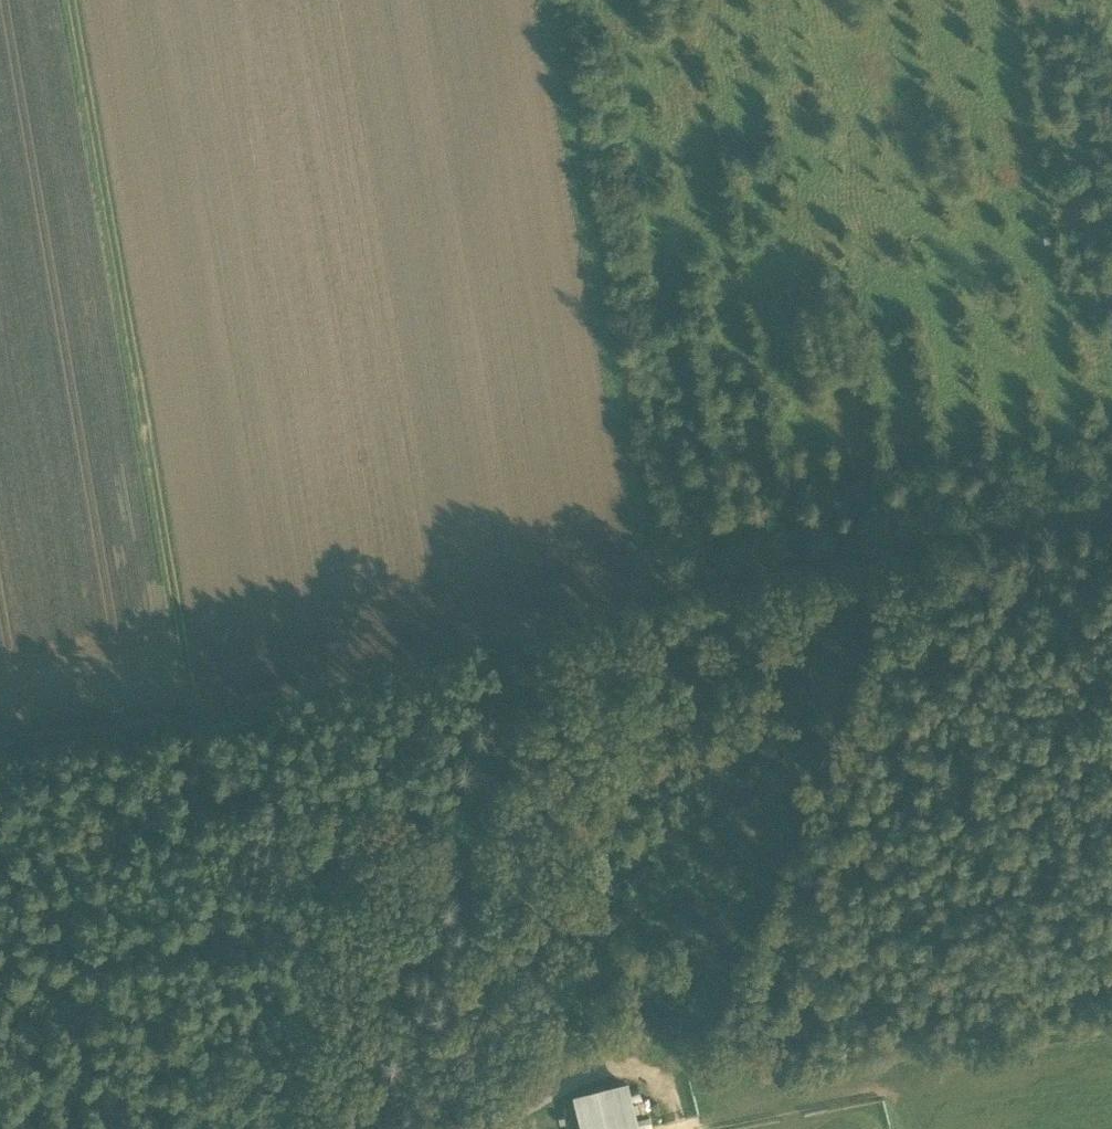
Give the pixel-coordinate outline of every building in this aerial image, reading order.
[(584,1128),(640,1128),(628,1085),(576,1098),(584,1128)] [(639,1119),(641,1127),(652,1124),(650,1116),(639,1119)]
